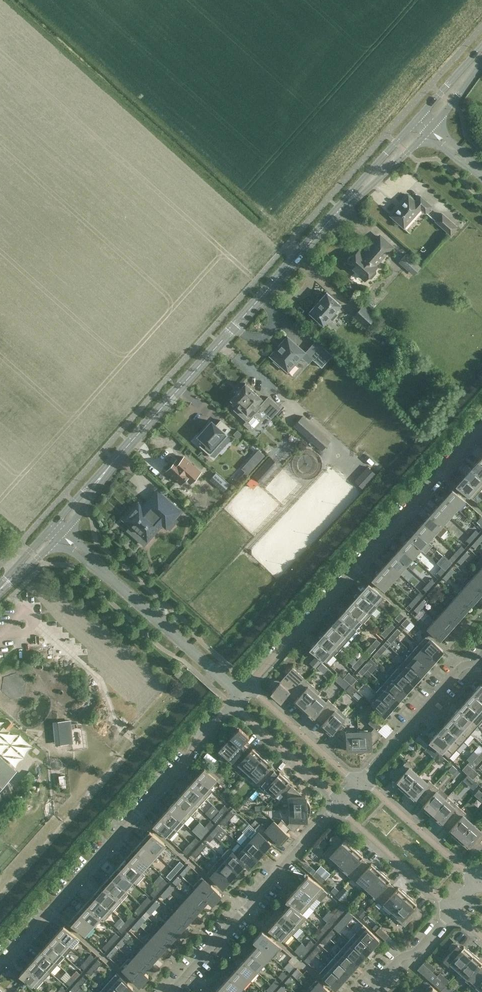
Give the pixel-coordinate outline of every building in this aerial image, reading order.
[(391,215),(404,227),(421,208),(426,212),(431,205),(420,195),(415,201),(408,195),(401,203),(401,202),(397,207),(391,215)] [(442,213),(435,221),(450,234),(457,227),(442,213)] [(348,263),(365,279),(376,266),(375,264),(391,246),(380,236),(363,254),(359,250),(354,256),(351,256),(349,259),(349,261),(348,263)] [(421,265),(407,252),(399,260),(414,274),(421,265)] [(326,292),(309,311),(323,324),(329,317),(332,319),(337,314),(334,311),(340,304),(326,292)] [(372,307),(376,303),(368,296),(364,301),(372,307)] [(366,326),(375,316),(363,306),(354,315),(366,326)] [(288,371),(305,352),(287,336),(270,355),(274,359),(273,361),(279,366),(281,365),(288,371)] [(333,355),(325,348),(314,360),(322,367),(333,355)] [(245,383),(231,399),(238,405),(234,409),(246,420),(243,423),(252,431),(268,414),(271,416),(280,407),(269,396),(264,401),(261,398),(261,397),(245,383)] [(330,440),(302,415),(296,423),(323,448),(330,440)] [(221,418),(217,422),(227,431),(231,427),(221,418)] [(212,420),(193,443),(208,456),(227,433),(212,420)] [(236,436),(241,431),(237,427),(232,432),(236,436)] [(267,452),(272,446),(268,442),(265,447),(263,446),(262,447),(267,452)] [(244,476),(265,453),(257,446),(231,475),(237,481),(242,475),(244,476)] [(179,462),(176,459),(167,470),(181,483),(182,482),(180,481),(185,476),(191,482),(191,481),(190,480),(199,471),(200,472),(200,471),(184,456),(179,462)] [(263,483),(279,464),(270,456),(253,475),(263,483)] [(478,460),(471,468),(481,478),(481,463),(478,460)] [(362,487),(376,472),(367,464),(354,479),(362,487)] [(471,468),(464,476),(480,490),(481,488),(481,478),(471,468)] [(209,479),(222,490),(229,483),(216,471),(209,479)] [(253,488),(258,481),(252,476),(247,482),(253,488)] [(480,490),(464,476),(457,484),(473,499),(480,490)] [(464,500),(452,489),(445,497),(457,508),(464,500)] [(139,502),(123,519),(131,526),(128,530),(144,544),(154,533),(150,530),(158,521),(166,528),(168,526),(170,528),(177,520),(174,518),(181,511),(163,494),(155,503),(153,502),(147,509),(139,502)] [(457,508),(445,497),(438,505),(450,516),(457,508)] [(450,516),(438,505),(430,514),(443,524),(450,516)] [(443,524),(430,514),(423,522),(435,532),(443,524)] [(435,532),(423,522),(416,530),(428,540),(435,532)] [(428,540),(416,530),(409,538),(421,549),(428,540)] [(421,549),(409,538),(401,546),(414,557),(421,549)] [(414,557),(401,546),(394,554),(406,565),(414,557)] [(406,565),(394,554),(387,562),(399,573),(406,565)] [(399,573),(387,562),(380,570),(392,581),(399,573)] [(392,581),(380,570),(372,578),(384,589),(392,581)] [(471,579),(481,589),(481,574),(478,571),(471,579)] [(464,587),(476,598),(481,590),(481,589),(471,579),(464,587)] [(384,597),(368,583),(361,591),(377,606),(384,597)] [(464,587),(456,595),(468,606),(476,598),(464,587)] [(377,606),(361,591),(354,599),(370,614),(377,606)] [(456,595),(449,603),(461,614),(468,606),(456,595)] [(370,614),(354,599),(346,607),(363,622),(370,614)] [(449,603),(442,611),(454,622),(461,614),(449,603)] [(363,622),(346,607),(339,615),(355,630),(363,622)] [(404,615),(400,611),(395,618),(399,621),(404,615)] [(442,611),(435,619),(447,630),(454,622),(442,611)] [(355,630),(339,615),(332,623),(348,638),(355,630)] [(401,623),(405,627),(411,621),(407,617),(401,623)] [(435,619),(427,627),(439,638),(447,630),(435,619)] [(390,631),(395,626),(391,622),(386,628),(390,631)] [(348,638),(332,623),(325,631),(341,646),(348,638)] [(385,637),(390,631),(386,628),(381,634),(385,637)] [(396,637),(401,631),(397,628),(392,633),(396,637)] [(341,646),(325,631),(318,639),(334,654),(341,646)] [(391,643),(396,637),(392,633),(387,639),(391,643)] [(443,649),(426,635),(419,643),(435,658),(443,649)] [(375,648),(380,642),(376,638),(371,644),(375,648)] [(334,654),(318,639),(310,648),(326,662),(334,654)] [(419,643),(412,651),(428,666),(435,658),(419,643)] [(370,653),(375,648),(371,644),(366,650),(370,653)] [(382,653),(387,648),(383,644),(377,650),(382,653)] [(376,659),(382,653),(377,650),(372,655),(376,659)] [(428,666),(412,651),(405,659),(421,674),(428,666)] [(361,664),(366,658),(362,654),(357,660),(361,664)] [(421,674),(405,659),(397,667),(414,682),(421,674)] [(356,669),(361,664),(357,660),(352,666),(356,669)] [(367,669),(372,664),(368,660),(363,666),(367,669)] [(362,675),(367,669),(363,666),(358,671),(362,675)] [(287,692),(291,696),(306,679),(292,667),(279,681),(278,680),(275,680),(273,681),(272,682),(271,685),(272,687),(273,688),(272,690),(272,691),(274,689),(278,693),(277,694),(281,699),(287,692)] [(414,682),(397,667),(390,675),(406,690),(414,682)] [(179,668),(175,672),(174,673),(178,677),(183,672),(179,668)] [(347,681),(352,675),(348,672),(343,678),(347,681)] [(353,676),(352,675),(347,681),(351,684),(356,679),(353,676)] [(390,675),(383,683),(399,698),(406,690),(390,675)] [(306,679),(291,696),(295,700),(294,701),(297,704),(297,705),(302,710),(320,691),(306,679)] [(399,698),(383,683),(376,692),(392,706),(399,698)] [(481,683),(473,692),(481,700),(481,685),(481,683)] [(320,692),(320,691),(302,710),(308,715),(309,715),(312,718),(314,716),(318,720),(333,703),(328,699),(325,701),(318,694),(320,692)] [(392,706),(376,692),(368,700),(384,714),(392,706)] [(473,692),(466,700),(481,714),(481,700),(473,692)] [(466,700),(459,708),(478,725),(481,721),(481,714),(466,700)] [(333,703),(318,720),(322,724),(321,725),(324,728),(323,729),(329,734),(332,732),(342,720),(346,715),(333,703)] [(478,725),(459,708),(452,716),(471,733),(478,725)] [(471,733),(452,716),(444,724),(464,741),(471,733)] [(9,728),(14,721),(8,717),(3,723),(9,728)] [(371,731),(358,731),(359,752),(363,752),(367,750),(369,747),(372,747),(371,742),(374,741),(381,733),(378,730),(382,726),(372,717),(368,722),(374,727),(371,731)] [(52,722),(55,744),(72,742),(70,720),(52,722)] [(347,724),(342,720),(332,732),(344,743),(347,743),(347,748),(349,748),(350,749),(353,751),(356,752),(359,752),(358,731),(346,732),(342,729),(347,724)] [(464,741),(444,724),(437,732),(456,749),(464,741)] [(218,750),(232,762),(247,745),(243,742),(249,735),(244,731),(243,733),(238,729),(240,727),(239,727),(238,728),(236,727),(234,727),(231,728),(230,729),(229,732),(230,734),(231,735),(218,750)] [(456,749),(437,732),(430,740),(449,758),(456,749)] [(429,744),(425,749),(434,757),(438,752),(429,744)] [(247,745),(232,762),(237,767),(239,764),(247,771),(262,755),(257,750),(256,751),(252,747),(251,749),(247,745)] [(481,758),(478,754),(473,761),(477,764),(481,758)] [(0,755),(0,788),(16,769),(0,755)] [(262,755),(247,771),(256,779),(254,782),(259,786),(273,769),(270,766),(271,764),(268,761),(268,760),(262,755)] [(398,786),(403,791),(418,775),(410,767),(412,765),(407,760),(399,769),(397,768),(394,768),(392,769),(391,770),(390,773),(391,775),(392,777),(396,780),(395,782),(398,785),(398,786)] [(204,767),(197,776),(213,790),(210,787),(216,779),(220,783),(224,777),(212,766),(208,771),(204,767)] [(469,775),(474,769),(470,766),(465,772),(469,775)] [(273,769),(259,786),(264,791),(266,788),(275,796),(279,791),(278,791),(287,781),(287,782),(290,779),(283,774),(283,775),(279,772),(278,773),(273,769)] [(478,773),(475,770),(474,769),(469,775),(473,779),(478,773)] [(427,782),(418,775),(403,791),(409,796),(410,796),(413,799),(415,797),(419,801),(434,784),(429,780),(427,782)] [(213,790),(197,776),(189,784),(206,798),(213,790)] [(300,793),(287,782),(287,781),(278,791),(279,791),(283,795),(286,793),(289,796),(290,808),(311,807),(310,803),(308,800),(305,797),(305,795),(300,795),(300,793)] [(206,798),(189,784),(182,792),(198,806),(206,798)] [(434,784),(419,801),(423,805),(422,806),(425,809),(424,810),(430,815),(447,796),(445,798),(437,791),(439,789),(434,784)] [(198,806),(182,792),(175,800),(191,814),(198,806)] [(447,796),(430,815),(436,820),(437,820),(440,823),(442,821),(446,825),(461,808),(447,796)] [(191,814),(175,800),(168,808),(184,822),(191,814)] [(227,809),(223,805),(219,810),(223,814),(227,809)] [(307,820),(307,817),(308,816),(309,815),(309,814),(310,813),(310,811),(311,809),(311,807),(290,808),(290,821),(287,824),(281,819),(277,823),(287,832),(290,828),(294,831),(301,823),(301,820),(307,820)] [(184,822),(168,808),(161,816),(177,830),(184,822)] [(461,808),(446,825),(450,829),(449,830),(452,833),(451,834),(457,839),(472,823),(464,815),(466,813),(461,808)] [(219,819),(223,814),(219,810),(215,815),(219,819)] [(234,815),(230,811),(225,816),(230,820),(234,815)] [(177,830),(161,816),(153,824),(169,839),(177,830)] [(225,825),(230,820),(225,816),(221,821),(225,825)] [(287,832),(277,823),(274,820),(266,829),(265,829),(270,834),(266,838),(270,842),(271,842),(275,847),(279,843),(281,844),(284,840),(285,841),(290,835),(287,832)] [(209,830),(213,825),(209,821),(204,826),(209,830)] [(265,829),(266,829),(259,823),(254,828),(247,836),(251,839),(264,850),(271,842),(270,842),(266,838),(270,834),(265,829)] [(457,839),(463,844),(464,844),(467,847),(469,845),(474,850),(477,850),(479,849),(481,848),(481,846),(481,844),(480,842),(481,839),(481,828),(480,830),(472,823),(457,839)] [(227,832),(218,824),(211,832),(215,836),(216,836),(220,839),(227,832)] [(204,835),(209,830),(204,826),(200,831),(204,835)] [(146,833),(140,839),(157,854),(165,844),(150,830),(147,834),(146,833)] [(211,841),(215,836),(211,832),(206,837),(211,841)] [(337,865),(354,846),(348,841),(348,842),(344,839),(343,840),(338,836),(336,835),(334,835),(332,836),(331,838),(330,840),(330,842),(332,844),(323,853),(329,858),(331,855),(339,862),(337,865)] [(264,850),(251,839),(247,836),(240,844),(256,858),(264,850)] [(194,846),(199,841),(195,837),(190,842),(194,846)] [(157,854),(140,839),(135,845),(136,845),(133,848),(149,863),(157,854)] [(190,851),(194,846),(190,842),(183,851),(187,854),(190,851)] [(205,847),(201,843),(196,848),(201,852),(205,847)] [(256,858),(240,844),(233,851),(233,852),(245,862),(244,863),(249,867),(256,858)] [(360,852),(354,846),(337,865),(350,877),(365,861),(361,857),(363,856),(359,852),(360,852)] [(149,863),(133,848),(130,852),(130,851),(124,857),(145,875),(145,874),(141,871),(149,863)] [(201,852),(196,848),(192,853),(196,857),(201,852)] [(233,852),(233,851),(229,848),(221,856),(238,870),(244,863),(245,862),(233,852)] [(238,870),(221,856),(214,864),(230,878),(238,870)] [(145,875),(124,857),(119,862),(120,863),(117,866),(137,884),(145,875)] [(177,872),(183,865),(179,861),(173,868),(177,872)] [(369,864),(365,861),(350,877),(356,882),(358,880),(366,887),(381,870),(375,865),(374,866),(371,863),(369,864)] [(317,869),(326,877),(331,871),(322,863),(317,869)] [(183,876),(192,867),(188,864),(180,873),(183,876)] [(230,878),(214,864),(207,872),(223,887),(230,878)] [(137,884),(117,866),(114,869),(108,875),(129,893),(129,892),(125,889),(133,881),(136,884),(137,884)] [(171,878),(177,872),(173,868),(167,874),(171,878)] [(316,870),(312,874),(321,883),(326,878),(316,870)] [(387,876),(381,870),(366,887),(374,894),(372,897),(377,901),(392,885),(388,881),(390,880),(386,876),(387,876)] [(129,893),(108,875),(103,880),(104,881),(101,884),(121,902),(129,893)] [(328,892),(308,875),(300,883),(317,898),(317,897),(320,900),(328,892)] [(221,894),(202,876),(193,886),(195,888),(208,899),(212,903),(221,894)] [(161,889),(167,883),(163,879),(157,886),(161,889)] [(317,898),(300,883),(293,891),(309,906),(317,898)] [(121,902),(101,884),(98,887),(92,892),(113,910),(121,902)] [(173,888),(169,885),(165,889),(169,893),(173,888)] [(396,888),(392,885),(377,901),(382,906),(385,904),(393,911),(390,913),(391,913),(408,894),(402,889),(401,890),(398,887),(396,888)] [(155,896),(161,889),(157,886),(151,892),(155,896)] [(195,888),(188,896),(201,907),(208,899),(195,888)] [(309,906),(293,891),(286,900),(290,904),(291,903),(302,914),(303,913),(309,906)] [(113,910),(92,892),(87,898),(88,899),(85,902),(105,919),(113,910)] [(414,900),(408,894),(391,913),(404,926),(413,916),(415,917),(417,918),(419,917),(420,915),(421,913),(421,911),(419,909),(415,905),(416,903),(413,900),(414,900)] [(188,896),(181,904),(194,915),(201,907),(188,896)] [(145,907),(151,901),(147,897),(141,904),(145,907)] [(105,919),(85,902),(82,905),(82,904),(76,910),(93,925),(101,917),(104,920),(105,919)] [(291,903),(290,904),(283,911),(299,926),(307,917),(303,913),(302,914),(291,903)] [(139,914),(145,907),(141,904),(135,910),(139,914)] [(194,915),(181,904),(174,912),(187,923),(194,915)] [(338,917),(344,911),(340,907),(334,913),(338,917)] [(93,925),(76,910),(71,916),(72,917),(69,920),(85,934),(93,925)] [(299,926),(283,911),(276,919),(292,934),(299,926)] [(174,912),(167,920),(179,931),(187,923),(174,912)] [(333,923),(338,917),(334,913),(329,919),(333,923)] [(345,923),(350,917),(346,913),(340,919),(345,923)] [(129,925),(135,919),(131,915),(125,922),(129,925)] [(292,934),(276,919),(269,928),(285,942),(292,934)] [(339,929),(345,923),(340,919),(335,925),(339,929)] [(179,931),(167,920),(160,928),(172,939),(179,931)] [(123,932),(129,925),(125,922),(119,928),(123,932)] [(324,933),(329,927),(325,923),(320,929),(324,933)] [(371,947),(379,938),(363,924),(355,932),(371,947)] [(80,939),(64,925),(56,933),(72,948),(80,939)] [(375,931),(385,939),(389,935),(379,926),(375,931)] [(160,928),(153,936),(165,947),(172,939),(160,928)] [(324,933),(320,929),(314,935),(318,939),(324,933)] [(330,939),(335,933),(331,929),(326,935),(330,939)] [(282,948),(262,930),(253,940),(258,944),(270,955),(273,958),(282,948)] [(371,947),(355,932),(348,940),(364,955),(371,947)] [(72,948),(56,933),(49,941),(65,956),(72,948)] [(113,943),(119,937),(115,933),(109,939),(113,943)] [(325,945),(330,939),(326,935),(321,941),(325,945)] [(153,936),(146,944),(158,955),(165,947),(153,936)] [(107,950),(113,943),(109,939),(103,946),(107,950)] [(309,949),(315,943),(311,940),(305,946),(309,949)] [(364,955),(348,940),(341,948),(357,963),(364,955)] [(65,956),(49,941),(42,949),(58,964),(65,956)] [(450,962),(459,970),(474,953),(468,948),(467,949),(464,946),(462,947),(458,943),(456,942),(453,942),(452,943),(450,945),(449,947),(450,949),(451,951),(443,960),(448,965),(450,962)] [(158,955),(146,944),(139,952),(151,963),(158,955)] [(270,955),(258,944),(250,952),(263,963),(270,955)] [(321,949),(317,945),(312,951),(316,955),(321,949)] [(304,955),(309,949),(305,946),(300,951),(304,955)] [(357,963),(341,948),(334,956),(350,971),(357,963)] [(58,964),(42,949),(34,957),(50,972),(58,964)] [(310,961),(316,955),(312,951),(306,957),(310,961)] [(151,963),(139,952),(131,960),(144,971),(151,963)] [(263,963),(250,952),(243,960),(256,971),(263,963)] [(474,953),(459,970),(467,977),(465,980),(470,984),(481,970),(481,965),(481,964),(481,962),(479,959),(479,958),(474,953)] [(89,963),(95,957),(91,954),(85,959),(89,963)] [(350,971),(334,956),(327,965),(343,979),(350,971)] [(50,972),(34,957),(27,965),(43,980),(50,972)] [(148,975),(144,971),(131,960),(129,957),(120,967),(139,985),(148,975)] [(84,969),(89,963),(85,959),(80,965),(84,969)] [(96,969),(101,963),(97,959),(92,965),(96,969)] [(256,971),(243,960),(236,968),(249,979),(256,971)] [(284,967),(290,972),(295,966),(289,961),(284,967)] [(437,975),(423,963),(417,969),(427,978),(441,990),(445,985),(435,977),(437,975)] [(43,980),(27,965),(20,974),(36,988),(43,980)] [(91,975),(96,969),(92,965),(86,971),(91,975)] [(343,979),(327,965),(319,973),(335,987),(343,979)] [(249,979),(236,968),(229,976),(242,987),(249,979)] [(297,978),(302,972),(296,968),(291,973),(297,978)] [(75,979),(80,973),(76,970),(71,976),(75,979)] [(470,984),(475,989),(477,986),(481,991),(481,970),(470,984)] [(109,981),(122,991),(128,991),(133,987),(117,972),(109,981)] [(83,975),(78,981),(82,985),(87,979),(83,975)] [(70,985),(75,979),(71,976),(66,982),(70,985)] [(229,976),(222,984),(231,991),(237,991),(242,987),(229,976)] [(316,979),(307,989),(310,991),(311,991),(331,991),(316,979)] [(82,985),(78,981),(72,987),(76,991),(82,985)] [(102,989),(106,991),(122,991),(109,981),(102,989)] [(222,984),(215,991),(231,991),(222,984)]
